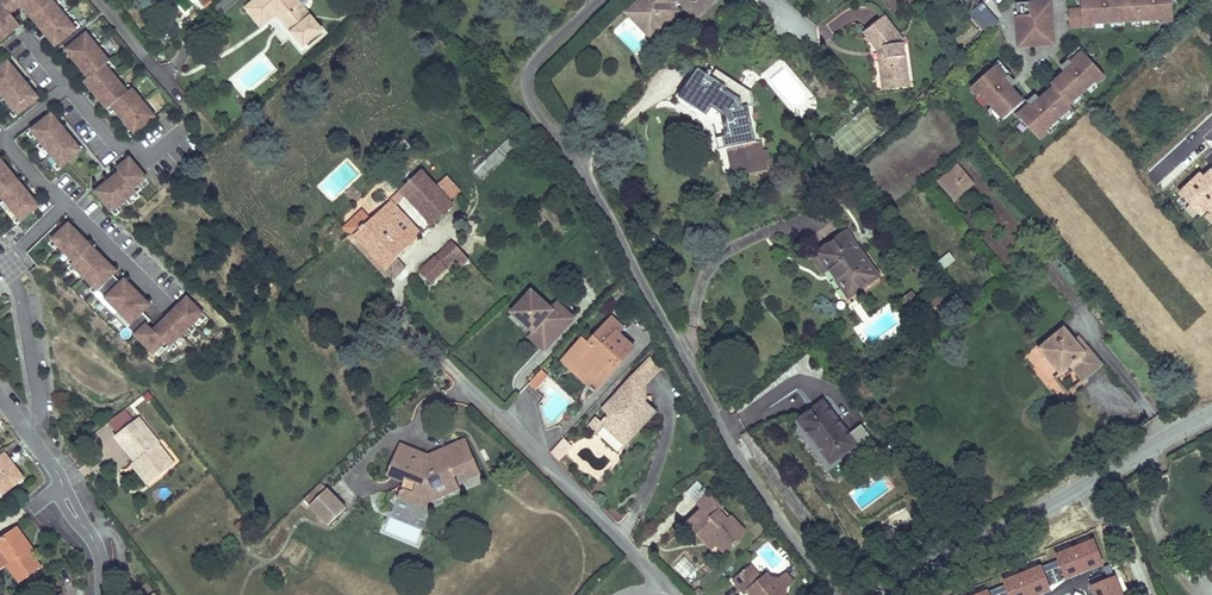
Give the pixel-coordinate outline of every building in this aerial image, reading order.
[(3,4),(11,13),(22,4),(27,0),(0,0),(3,4)] [(22,4),(33,18),(55,0),(27,0),(22,4)] [(57,5),(61,2),(60,0),(55,0),(33,18),(44,32),(65,15),(57,5)] [(258,0),(256,0),(246,8),(261,26),(272,18),(270,16),(274,13),(279,13),(282,17),(280,18),(303,46),(321,31),(296,0),(260,0),(258,1),(258,0)] [(710,4),(706,0),(640,0),(636,4),(645,14),(640,20),(651,31),(680,3),(695,18),(710,4)] [(1068,26),(1092,26),(1092,23),(1109,22),(1123,21),(1129,21),(1149,20),(1160,19),(1160,22),(1172,21),(1171,0),(1154,0),(1154,5),(1144,5),(1144,0),(1106,0),(1107,7),(1097,8),(1097,0),(1080,0),(1080,8),(1080,9),(1068,10),(1068,26)] [(1052,31),(1050,1),(1015,2),(1017,33),(1021,33),(1022,39),(1048,37),(1048,31),(1052,31)] [(988,10),(981,2),(969,13),(976,21),(988,10)] [(0,6),(0,29),(7,37),(21,25),(11,13),(3,4),(0,6)] [(986,32),(998,22),(988,10),(976,21),(986,32)] [(56,46),(80,25),(77,21),(73,25),(65,15),(44,32),(56,46)] [(906,67),(902,40),(884,19),(865,34),(879,51),(882,50),(884,59),(880,59),(883,82),(904,79),(903,71),(906,67)] [(1017,33),(1018,45),(1053,43),(1052,31),(1048,31),(1048,37),(1022,39),(1021,33),(1017,33)] [(100,46),(89,32),(68,48),(72,53),(76,49),(84,59),(100,46)] [(1052,87),(1038,99),(1046,108),(1039,115),(1026,102),(1024,99),(1021,101),(1008,87),(1002,92),(996,84),(1004,76),(1009,73),(997,59),(988,67),(989,69),(969,87),(977,95),(979,93),(990,106),(1000,116),(1002,118),(1010,111),(1018,120),(1019,119),(1037,139),(1046,131),(1044,129),(1045,128),(1067,108),(1069,106),(1067,104),(1070,102),(1080,92),(1093,81),(1095,83),(1103,76),(1085,55),(1086,54),(1078,45),(1065,58),(1067,60),(1079,74),(1072,81),(1064,72),(1050,85),(1052,87)] [(92,69),(88,72),(92,77),(112,60),(100,46),(84,59),(92,69)] [(92,77),(103,90),(119,77),(111,68),(115,64),(112,60),(92,77)] [(1067,60),(1059,67),(1064,72),(1072,81),(1079,74),(1067,60)] [(9,61),(0,68),(0,89),(19,73),(9,61)] [(731,177),(768,170),(766,161),(770,160),(768,150),(764,151),(762,141),(755,142),(748,106),(742,107),(741,100),(724,89),(726,86),(725,86),(698,68),(682,92),(695,101),(696,99),(712,109),(713,106),(722,112),(720,114),(725,136),(722,137),(725,149),(731,177)] [(1,101),(4,105),(9,102),(29,86),(19,73),(0,89),(0,92),(5,97),(1,101)] [(1008,87),(1011,84),(1004,76),(996,84),(1002,92),(1008,87)] [(103,90),(114,104),(134,87),(131,83),(127,86),(119,77),(103,90)] [(750,90),(730,78),(725,86),(726,86),(724,89),(741,100),(742,107),(748,106),(753,105),(750,90)] [(904,79),(883,82),(884,90),(909,86),(908,79),(904,79)] [(15,110),(11,113),(14,118),(39,98),(29,86),(9,102),(15,110)] [(122,105),(130,114),(146,101),(134,87),(114,104),(118,108),(122,105)] [(695,101),(682,92),(678,98),(691,106),(695,101)] [(1070,102),(1074,106),(1084,97),(1080,92),(1070,102)] [(1038,99),(1034,95),(1026,102),(1039,115),(1046,108),(1038,99)] [(138,124),(133,127),(137,132),(157,115),(146,101),(130,114),(138,124)] [(990,106),(986,110),(995,120),(1000,116),(990,106)] [(1049,133),(1071,113),(1067,108),(1045,128),(1049,133)] [(52,114),(28,134),(31,138),(36,135),(42,143),(62,126),(52,114)] [(1201,114),(1176,137),(1211,176),(1211,126),(1201,114)] [(42,143),(38,146),(41,151),(46,147),(52,155),(72,138),(62,126),(42,143)] [(846,126),(830,140),(841,153),(847,147),(841,140),(851,132),(846,126)] [(514,134),(507,140),(512,145),(514,148),(521,143),(514,134)] [(725,149),(722,137),(716,138),(718,150),(725,149)] [(58,162),(54,166),(58,170),(82,151),(72,138),(52,155),(58,162)] [(507,140),(499,148),(504,153),(512,145),(507,140)] [(817,150),(826,145),(822,140),(814,146),(817,150)] [(504,153),(499,148),(481,164),(487,172),(506,155),(504,153)] [(826,150),(822,153),(826,160),(831,158),(826,150)] [(826,160),(822,153),(806,163),(810,170),(826,160)] [(134,156),(118,169),(120,172),(138,193),(146,187),(142,182),(151,176),(134,156)] [(974,184),(957,164),(938,181),(954,201),(974,184)] [(18,183),(7,171),(0,177),(0,199),(18,183)] [(120,172),(109,182),(125,202),(132,196),(136,200),(140,197),(138,193),(120,172)] [(452,207),(421,173),(370,221),(356,234),(353,235),(385,269),(396,259),(421,236),(417,232),(410,224),(405,219),(394,206),(405,196),(417,208),(421,213),(429,221),(432,225),(452,207)] [(109,182),(96,192),(116,216),(121,213),(117,209),(125,202),(109,182)] [(6,201),(12,209),(28,194),(18,183),(0,199),(0,203),(2,205),(6,201)] [(12,209),(18,217),(14,220),(18,224),(33,212),(39,207),(28,194),(12,209)] [(421,213),(417,208),(405,219),(410,224),(421,213)] [(26,234),(40,220),(33,212),(18,224),(26,234)] [(356,234),(370,221),(361,212),(344,228),(351,236),(353,235),(356,234)] [(69,224),(49,243),(53,247),(56,243),(64,251),(80,235),(69,224)] [(828,269),(848,297),(877,276),(846,232),(817,253),(828,269)] [(64,251),(71,258),(68,262),(71,265),(91,246),(80,235),(64,251)] [(405,268),(396,259),(385,269),(353,235),(351,236),(348,238),(390,283),(405,268)] [(469,261),(452,242),(419,272),(431,284),(446,270),(446,269),(443,266),(453,257),(456,260),(455,261),(462,269),(465,265),(469,261)] [(71,265),(68,268),(73,272),(76,269),(85,277),(104,259),(91,246),(71,265)] [(823,273),(828,269),(817,253),(811,257),(823,273)] [(949,253),(935,264),(941,271),(955,260),(949,253)] [(453,257),(443,266),(446,269),(455,261),(456,260),(453,257)] [(85,277),(94,286),(90,290),(94,294),(113,275),(117,272),(104,259),(85,277)] [(98,290),(119,311),(137,293),(124,280),(121,283),(113,275),(98,290)] [(512,310),(535,331),(530,336),(545,349),(574,317),(558,302),(552,308),(532,290),(512,310)] [(905,307),(916,300),(911,292),(900,300),(905,307)] [(128,327),(136,335),(147,324),(151,321),(143,313),(150,305),(137,293),(119,311),(132,324),(128,327)] [(206,309),(191,294),(176,309),(187,320),(198,310),(202,313),(206,309)] [(943,315),(950,308),(939,296),(932,302),(943,315)] [(911,316),(922,309),(916,300),(905,307),(911,316)] [(187,320),(176,309),(165,321),(176,332),(183,325),(187,328),(191,324),(187,320)] [(588,343),(583,338),(567,356),(600,386),(609,376),(604,372),(615,360),(619,364),(634,348),(618,334),(623,328),(612,318),(594,337),(596,339),(590,345),(588,343)] [(165,321),(165,320),(154,331),(168,345),(169,346),(173,342),(169,339),(176,332),(165,321)] [(136,335),(154,354),(161,347),(163,349),(168,345),(154,331),(147,324),(136,335)] [(1074,340),(1064,327),(1038,349),(1060,375),(1070,367),(1082,382),(1102,365),(1083,342),(1079,346),(1074,340)] [(1074,340),(1079,346),(1083,342),(1078,337),(1074,340)] [(849,351),(853,356),(859,352),(855,346),(849,351)] [(594,391),(600,386),(567,356),(562,361),(594,391)] [(649,358),(632,376),(639,382),(643,386),(660,368),(649,358)] [(609,376),(619,364),(615,360),(604,372),(609,376)] [(547,377),(541,371),(532,380),(538,386),(547,377)] [(639,382),(632,376),(601,410),(607,415),(600,422),(600,423),(602,425),(613,434),(631,434),(631,428),(636,423),(641,427),(651,416),(645,411),(645,402),(640,402),(637,406),(634,403),(639,397),(639,382)] [(532,380),(528,384),(535,390),(538,386),(532,380)] [(643,386),(639,382),(639,397),(634,403),(637,406),(640,402),(645,402),(645,388),(643,386)] [(828,408),(823,401),(798,420),(831,463),(855,444),(835,418),(834,419),(826,409),(828,408)] [(656,411),(645,402),(645,411),(651,416),(656,411)] [(834,419),(835,418),(828,408),(826,409),(834,419)] [(135,462),(141,457),(148,466),(142,471),(150,483),(174,464),(158,445),(159,444),(139,418),(115,437),(135,462)] [(600,422),(595,418),(586,428),(594,434),(602,425),(600,423),(600,422)] [(624,445),(641,427),(636,423),(631,428),(631,434),(613,434),(624,445)] [(563,439),(550,452),(559,461),(571,447),(563,439)] [(456,481),(454,475),(462,471),(466,479),(479,474),(465,441),(441,450),(443,454),(433,458),(427,456),(401,445),(388,475),(405,481),(402,488),(412,492),(411,495),(429,502),(441,497),(436,484),(443,481),(444,486),(456,481)] [(443,454),(441,450),(427,456),(433,458),(443,454)] [(4,452),(0,455),(0,491),(2,494),(24,478),(4,452)] [(148,466),(141,457),(135,462),(131,465),(147,485),(150,483),(142,471),(148,466)] [(436,484),(441,497),(460,489),(456,481),(444,486),(443,481),(436,484)] [(342,537),(359,520),(321,482),(304,498),(342,537)] [(412,492),(402,488),(398,496),(427,508),(429,502),(411,495),(412,492)] [(723,509),(711,496),(707,500),(711,505),(705,512),(703,509),(688,523),(697,533),(703,526),(711,534),(708,536),(716,545),(718,544),(724,551),(744,532),(730,516),(727,519),(720,512),(723,509)] [(707,500),(705,498),(698,504),(703,509),(705,512),(711,505),(707,500)] [(730,516),(723,509),(720,512),(727,519),(730,516)] [(381,535),(417,542),(421,525),(384,518),(381,535)] [(246,536),(253,531),(245,520),(238,525),(246,536)] [(703,526),(697,533),(712,549),(715,546),(716,545),(708,536),(711,534),(703,526)] [(28,556),(23,550),(29,546),(15,528),(0,539),(0,560),(5,566),(7,566),(20,583),(40,567),(31,555),(30,554),(28,556)] [(721,553),(724,551),(718,544),(716,545),(715,546),(721,553)] [(34,553),(29,546),(23,550),(28,556),(30,554),(31,555),(34,553)] [(672,566),(687,580),(697,569),(682,555),(672,566)] [(756,572),(766,570),(763,558),(753,560),(756,572)] [(751,566),(733,581),(744,594),(746,593),(749,590),(752,594),(785,594),(786,589),(779,579),(770,579),(767,574),(761,579),(751,566)] [(779,579),(786,589),(793,583),(786,574),(779,579)] [(155,594),(146,584),(134,594),(135,594),(154,594),(155,594)]
